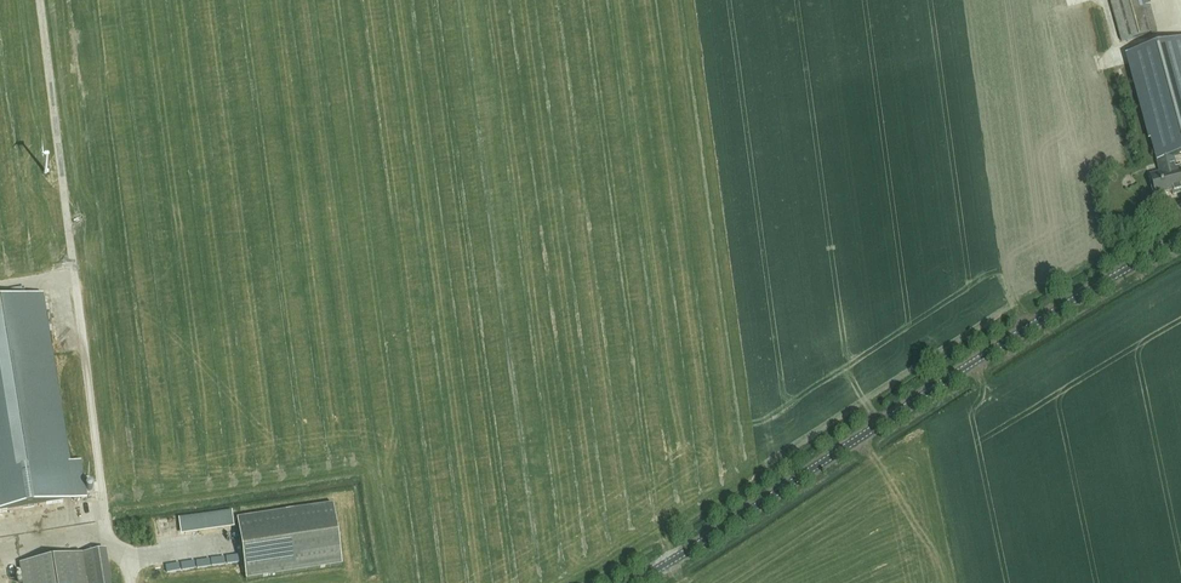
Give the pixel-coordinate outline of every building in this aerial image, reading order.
[(1121,43),(1159,33),(1150,0),(1110,0),(1121,43)] [(1131,56),(1133,66),(1161,171),(1150,174),(1156,196),(1172,191),(1173,195),(1180,193),(1180,166),(1177,167),(1174,157),(1180,155),(1180,43),(1131,56)] [(87,500),(81,461),(67,463),(41,295),(0,301),(0,513),(87,500)] [(237,521),(246,582),(342,568),(333,507),(237,521)] [(85,554),(89,582),(101,582),(96,552),(85,554)] [(20,565),(23,582),(89,582),(85,554),(20,565)]
